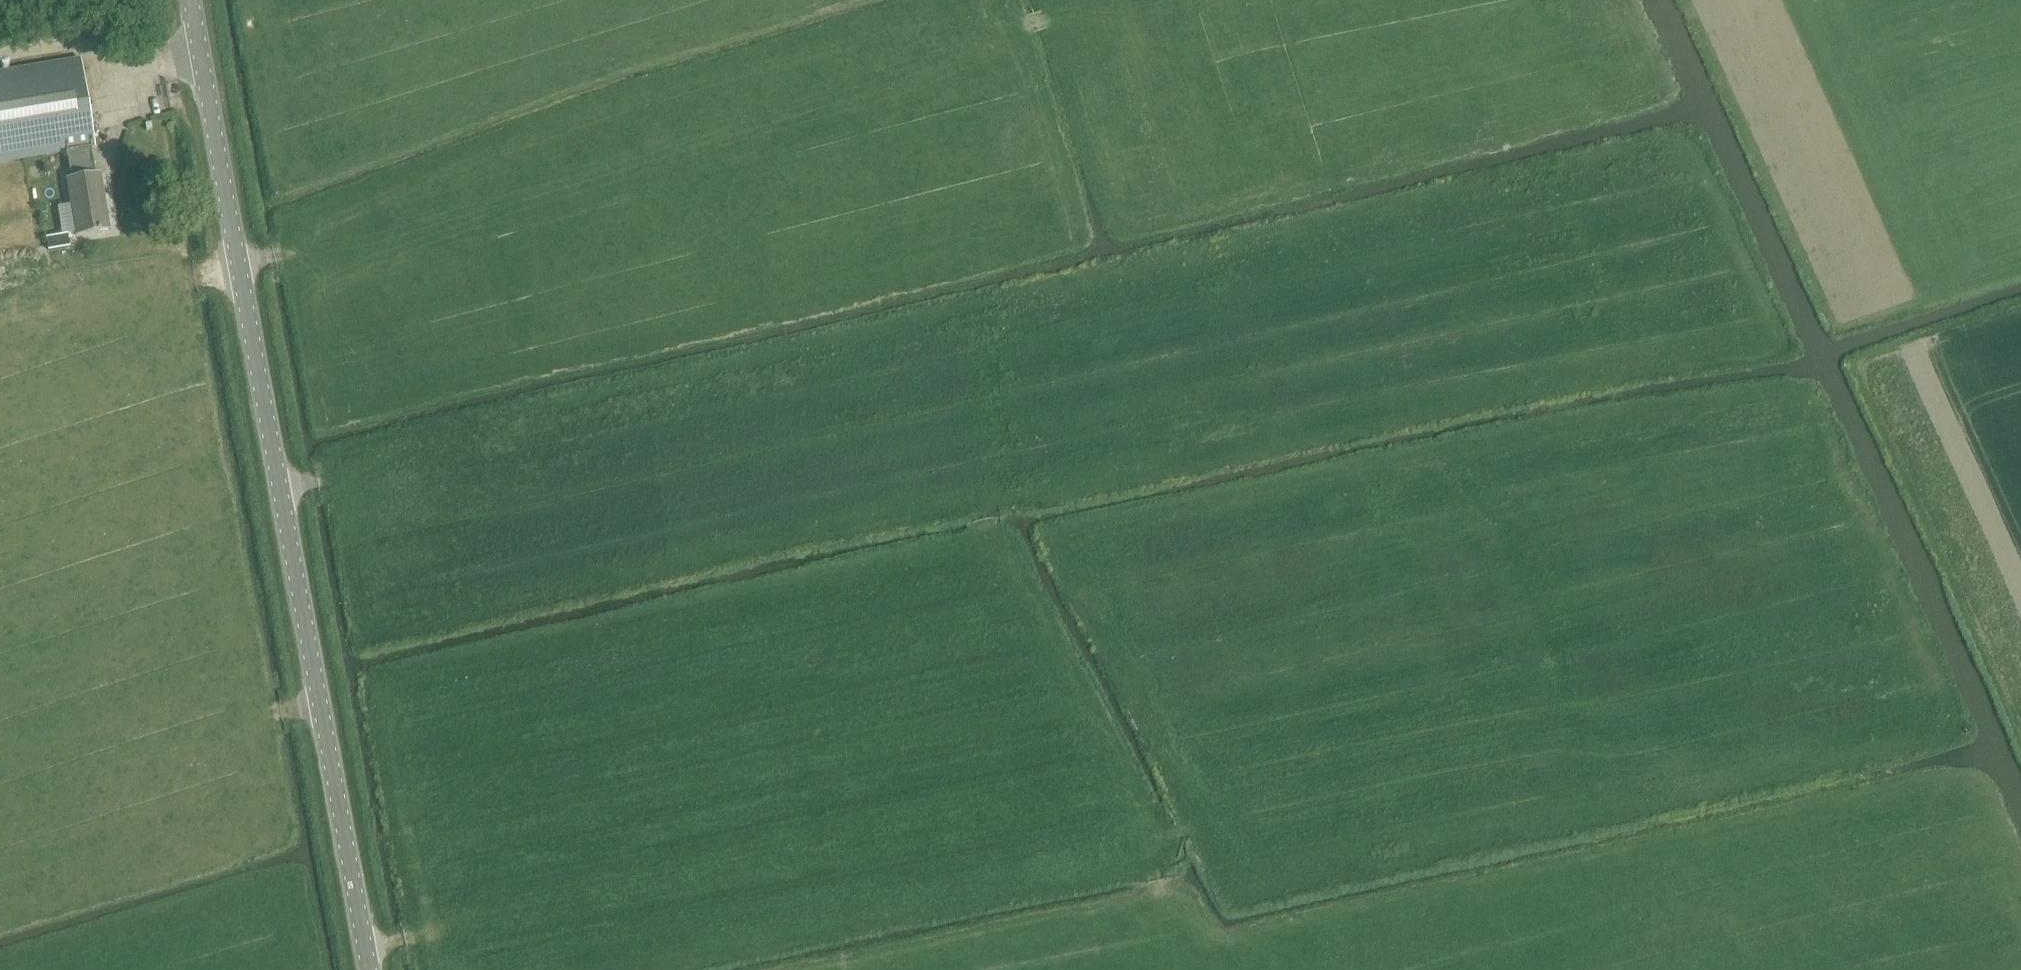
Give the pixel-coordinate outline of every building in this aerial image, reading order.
[(66,152),(71,180),(66,180),(76,236),(109,230),(100,175),(96,175),(91,148),(95,147),(81,60),(0,74),(0,163),(66,152)]
